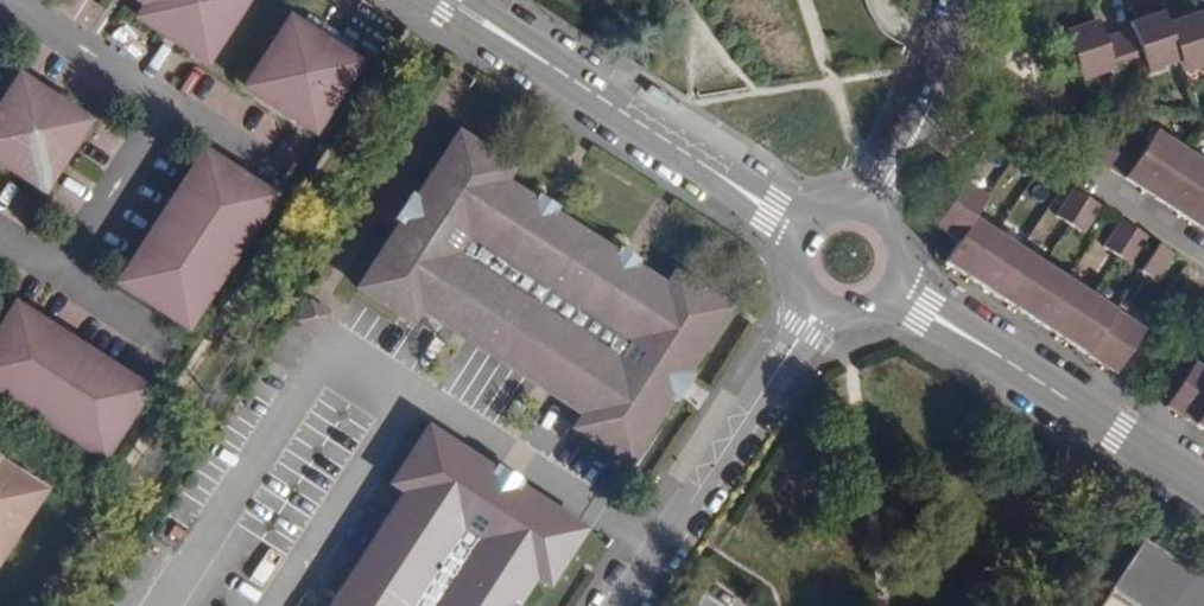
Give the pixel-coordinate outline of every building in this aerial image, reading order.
[(152,4),(144,18),(152,23),(155,21),(199,50),(197,54),(206,58),(242,0),(146,0),(152,4)] [(1130,28),(1116,33),(1131,76),(1179,60),(1166,24),(1161,11),(1128,22),(1130,28)] [(1203,66),(1203,19),(1200,20),(1198,13),(1166,24),(1179,60),(1183,74),(1203,66)] [(355,44),(309,15),(301,27),(293,22),(251,88),(259,93),(261,90),(306,119),(304,123),(313,129),(356,62),(347,57),(355,44)] [(1116,81),(1131,76),(1116,33),(1102,38),(1095,18),(1063,30),(1079,80),(1111,69),(1116,81)] [(13,84),(8,93),(10,94),(0,110),(0,168),(39,193),(43,186),(39,184),(72,134),(76,136),(81,128),(13,84)] [(1124,179),(1154,199),(1185,150),(1155,130),(1142,150),(1124,179)] [(640,271),(637,269),(629,273),(623,269),(623,261),(617,257),(557,218),(553,216),(546,219),(540,216),(540,208),(535,205),(506,186),(514,173),(458,137),(417,201),(397,231),(356,294),(412,330),(421,317),(456,340),(466,337),(470,340),(470,348),(539,393),(548,389),(552,393),(553,401),(584,420),(575,433),(630,467),(670,403),(690,372),(728,311),(675,278),(667,290),(640,271)] [(1154,199),(1166,207),(1185,219),(1203,189),(1203,162),(1185,150),(1154,199)] [(269,202),(200,157),(196,165),(200,167),(167,215),(164,214),(155,227),(159,229),(128,276),(125,274),(121,283),(188,326),(194,317),(190,315),(220,269),(224,272),(233,257),(229,255),(261,207),(264,210),(269,202)] [(957,243),(973,220),(986,200),(961,183),(932,226),(932,228),(957,243)] [(1055,217),(1069,226),(1087,197),(1073,188),(1055,217)] [(1185,219),(1203,231),(1203,189),(1185,219)] [(397,231),(417,201),(410,197),(391,227),(397,231)] [(1087,197),(1069,226),(1083,235),(1102,206),(1087,197)] [(557,218),(559,214),(538,200),(535,205),(540,208),(540,216),(546,219),(553,216),(557,218)] [(1117,257),(1136,229),(1121,219),(1103,247),(1117,257)] [(944,263),(968,279),(996,235),(973,220),(957,243),(944,263)] [(1150,238),(1136,229),(1117,257),(1131,266),(1150,238)] [(996,235),(968,279),(990,293),(1018,250),(996,235)] [(1174,253),(1159,244),(1141,271),(1156,282),(1174,253)] [(1014,309),(1043,265),(1018,250),(990,293),(1014,309)] [(635,264),(633,260),(620,252),(617,257),(623,261),(623,269),(629,273),(637,269),(635,264)] [(635,264),(637,269),(640,271),(643,267),(633,260),(635,264)] [(1043,265),(1014,309),(1038,324),(1067,281),(1043,265)] [(1091,296),(1067,281),(1038,324),(1063,340),(1091,296)] [(1063,340),(1086,355),(1114,311),(1091,296),(1063,340)] [(1144,330),(1114,311),(1086,355),(1115,374),(1144,330)] [(12,314),(0,333),(0,395),(23,410),(23,414),(38,424),(40,420),(90,453),(88,456),(96,461),(137,394),(130,389),(128,392),(79,361),(81,358),(65,348),(64,350),(18,321),(19,317),(12,314)] [(1203,417),(1203,369),(1193,362),(1164,406),(1198,428),(1203,417)] [(690,372),(670,403),(676,407),(695,375),(690,372)] [(428,432),(393,487),(406,496),(384,530),(387,536),(383,542),(376,543),(334,605),(517,605),(534,578),(548,588),(585,531),(521,492),(490,472),(428,432)] [(46,491),(0,462),(0,563),(46,491)] [(490,472),(521,492),(525,486),(494,466),(490,472)] [(1137,541),(1097,605),(1203,605),(1203,584),(1137,541)]
